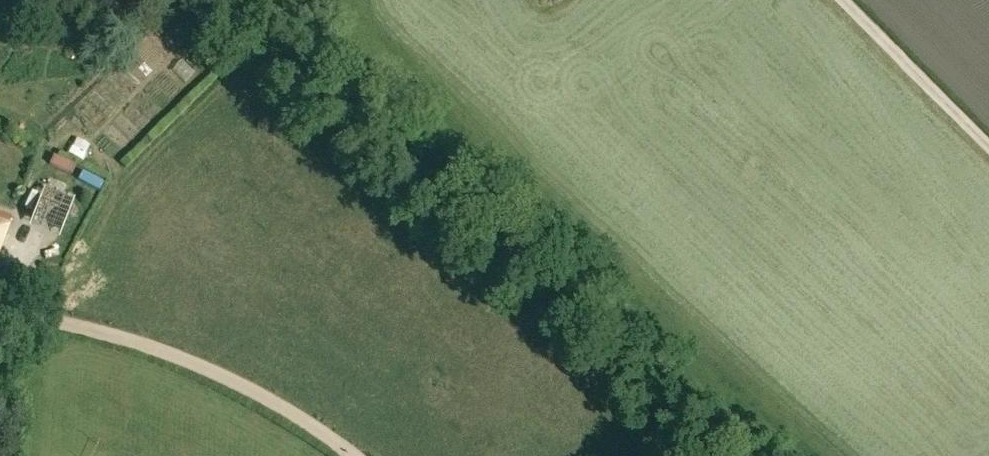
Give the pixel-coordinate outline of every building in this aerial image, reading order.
[(32,227),(62,238),(77,198),(66,195),(70,181),(52,174),(32,227)] [(14,218),(0,213),(0,254),(14,218)]
